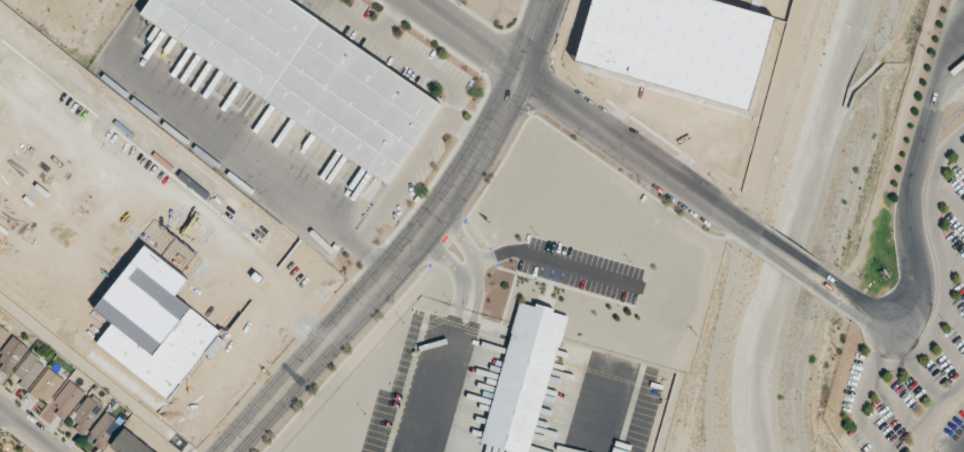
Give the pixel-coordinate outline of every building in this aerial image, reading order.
[(139,14),(149,0),(282,0),(436,106),(383,182),(139,14)] [(566,314),(520,303),(499,393),(517,398),(520,388),(529,390),(528,396),(540,398),(542,390),(548,391),(566,314)] [(10,335),(0,326),(0,345),(10,335)] [(6,376),(28,348),(13,337),(0,354),(0,371),(6,376)] [(46,364),(31,352),(10,378),(24,390),(46,364)] [(29,394),(44,405),(63,380),(48,368),(29,394)] [(85,394),(69,381),(46,410),(62,422),(85,394)] [(102,451),(121,424),(102,411),(104,408),(88,396),(66,425),(102,451)]
